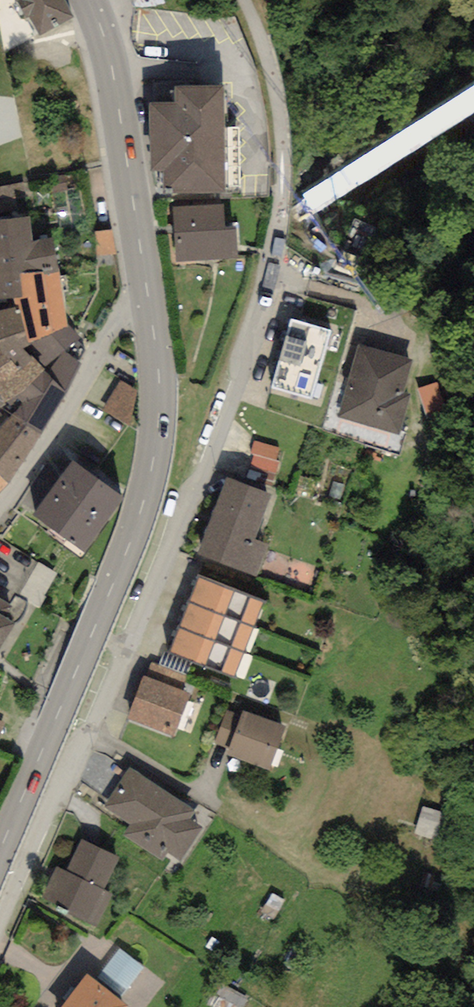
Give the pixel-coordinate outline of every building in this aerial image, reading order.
[(65,0),(17,0),(26,18),(30,17),(40,37),(74,16),(65,0)] [(222,85),(174,87),(175,101),(149,102),(151,171),(164,171),(164,188),(172,188),(173,194),(226,192),(222,85)] [(0,187),(0,220),(31,216),(27,183),(0,187)] [(223,204),(202,205),(205,259),(238,257),(236,226),(224,227),(223,204)] [(205,259),(202,205),(173,207),(177,261),(205,259)] [(31,216),(0,220),(0,299),(13,297),(23,296),(20,274),(43,271),(43,275),(57,273),(53,239),(34,241),(31,216)] [(120,256),(116,236),(101,239),(104,259),(120,256)] [(68,327),(57,273),(43,275),(43,271),(20,274),(23,296),(13,297),(14,309),(19,307),(26,332),(29,344),(68,327)] [(26,332),(19,307),(14,309),(0,311),(0,339),(26,332)] [(330,329),(291,318),(271,388),(310,399),(330,329)] [(81,340),(68,327),(29,344),(23,349),(43,370),(66,393),(83,365),(66,350),(81,340)] [(4,402),(24,391),(43,370),(23,349),(29,344),(26,332),(0,339),(0,390),(4,402)] [(399,435),(410,395),(404,393),(413,360),(358,345),(338,418),(399,435)] [(66,393),(43,370),(24,391),(4,402),(8,405),(1,407),(11,414),(13,415),(42,433),(66,393)] [(136,391),(119,382),(103,411),(130,427),(136,417),(133,415),(136,391)] [(445,408),(437,383),(418,389),(426,414),(445,408)] [(11,414),(0,426),(0,475),(9,484),(42,433),(13,415),(11,414)] [(282,449),(254,441),(250,452),(255,453),(278,460),(282,449)] [(274,474),(278,460),(255,453),(251,467),(274,474)] [(124,497),(72,460),(32,515),(84,552),(124,497)] [(9,484),(0,475),(0,493),(9,484)] [(255,539),(271,494),(226,478),(198,555),(257,577),(269,544),(255,539)] [(198,576),(188,602),(254,626),(264,601),(198,576)] [(0,600),(0,653),(18,623),(3,614),(9,606),(0,600)] [(188,602),(178,627),(244,652),(254,626),(188,602)] [(244,652),(178,627),(169,652),(234,676),(244,652)] [(151,662),(145,676),(181,690),(186,675),(151,662)] [(145,676),(142,676),(127,718),(174,736),(190,693),(181,690),(145,676)] [(229,748),(241,716),(227,710),(214,742),(229,748)] [(287,727),(243,710),(241,716),(229,748),(226,755),(270,772),(287,727)] [(195,811),(129,767),(102,806),(130,824),(122,835),(160,861),(167,852),(181,861),(203,828),(190,819),(195,811)] [(119,858),(82,839),(66,871),(57,866),(41,898),(97,925),(112,894),(103,890),(119,858)] [(122,996),(144,968),(120,950),(99,978),(122,996)] [(86,975),(63,1006),(128,1006),(86,975)]
